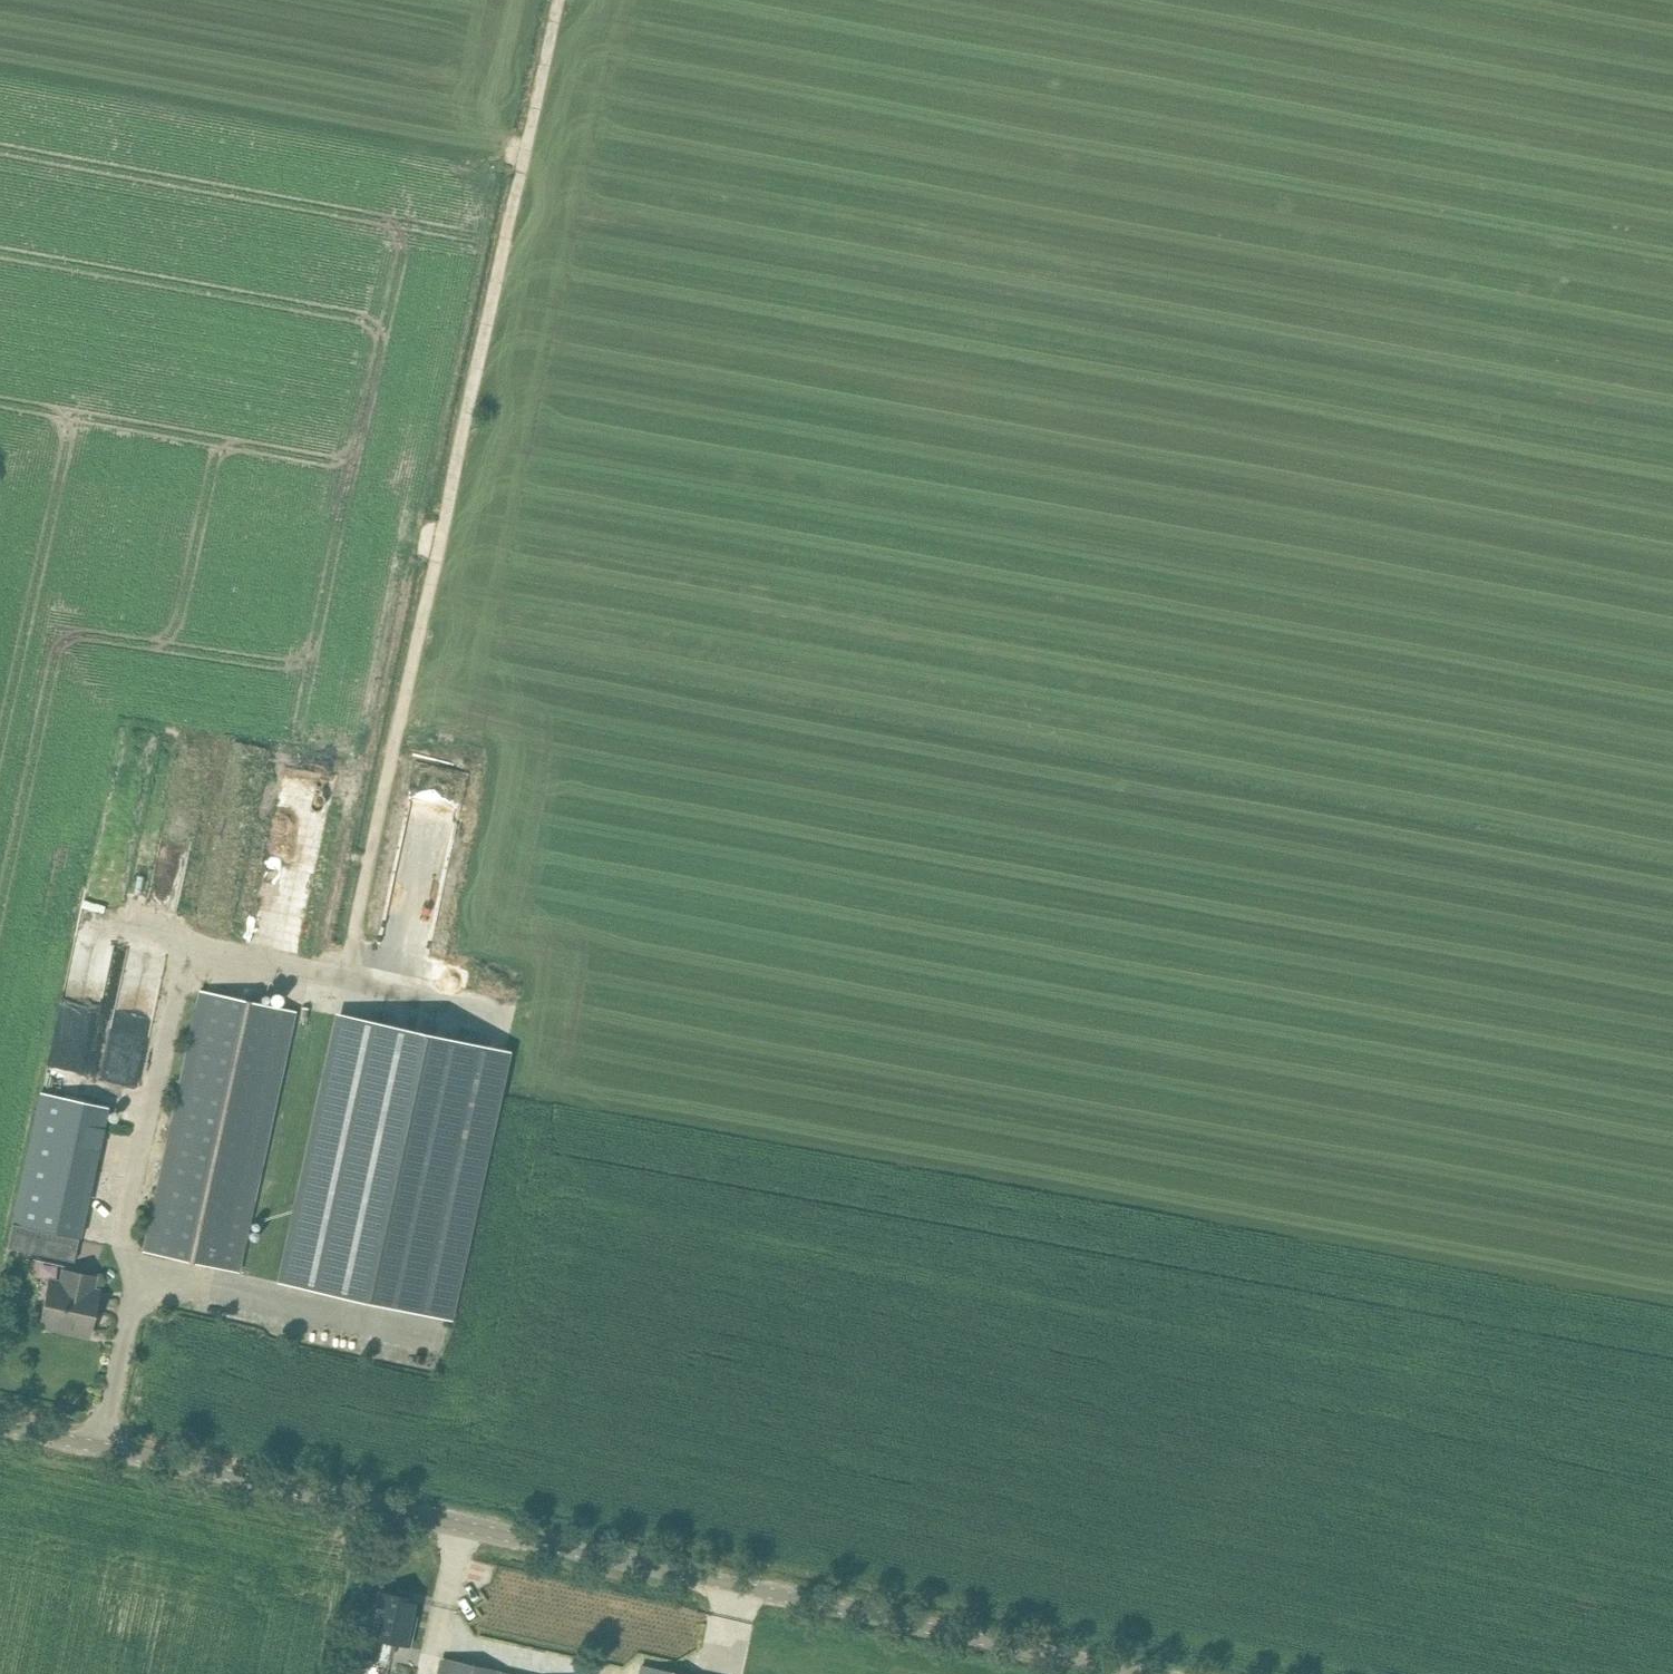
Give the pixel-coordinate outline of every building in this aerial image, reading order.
[(207,883),(241,886),(246,834),(212,831),(207,883)] [(137,1089),(166,956),(131,948),(102,1081),(137,1089)] [(144,1252),(238,1272),(294,1010),(201,990),(144,1252)] [(281,1282),(448,1318),(506,1052),(339,1015),(281,1282)] [(13,1224),(8,1248),(74,1262),(79,1238),(108,1107),(43,1093),(42,1092),(13,1224)] [(61,1325),(90,1331),(98,1297),(91,1296),(96,1276),(70,1271),(67,1284),(61,1283),(60,1289),(48,1287),(40,1325),(60,1330),(61,1325)] [(391,1642),(408,1646),(413,1626),(409,1625),(415,1600),(380,1592),(373,1622),(368,1620),(360,1655),(387,1661),(391,1642)] [(442,1658),(439,1673),(513,1673),(442,1658)] [(640,1673),(680,1673),(642,1666),(640,1673)]
